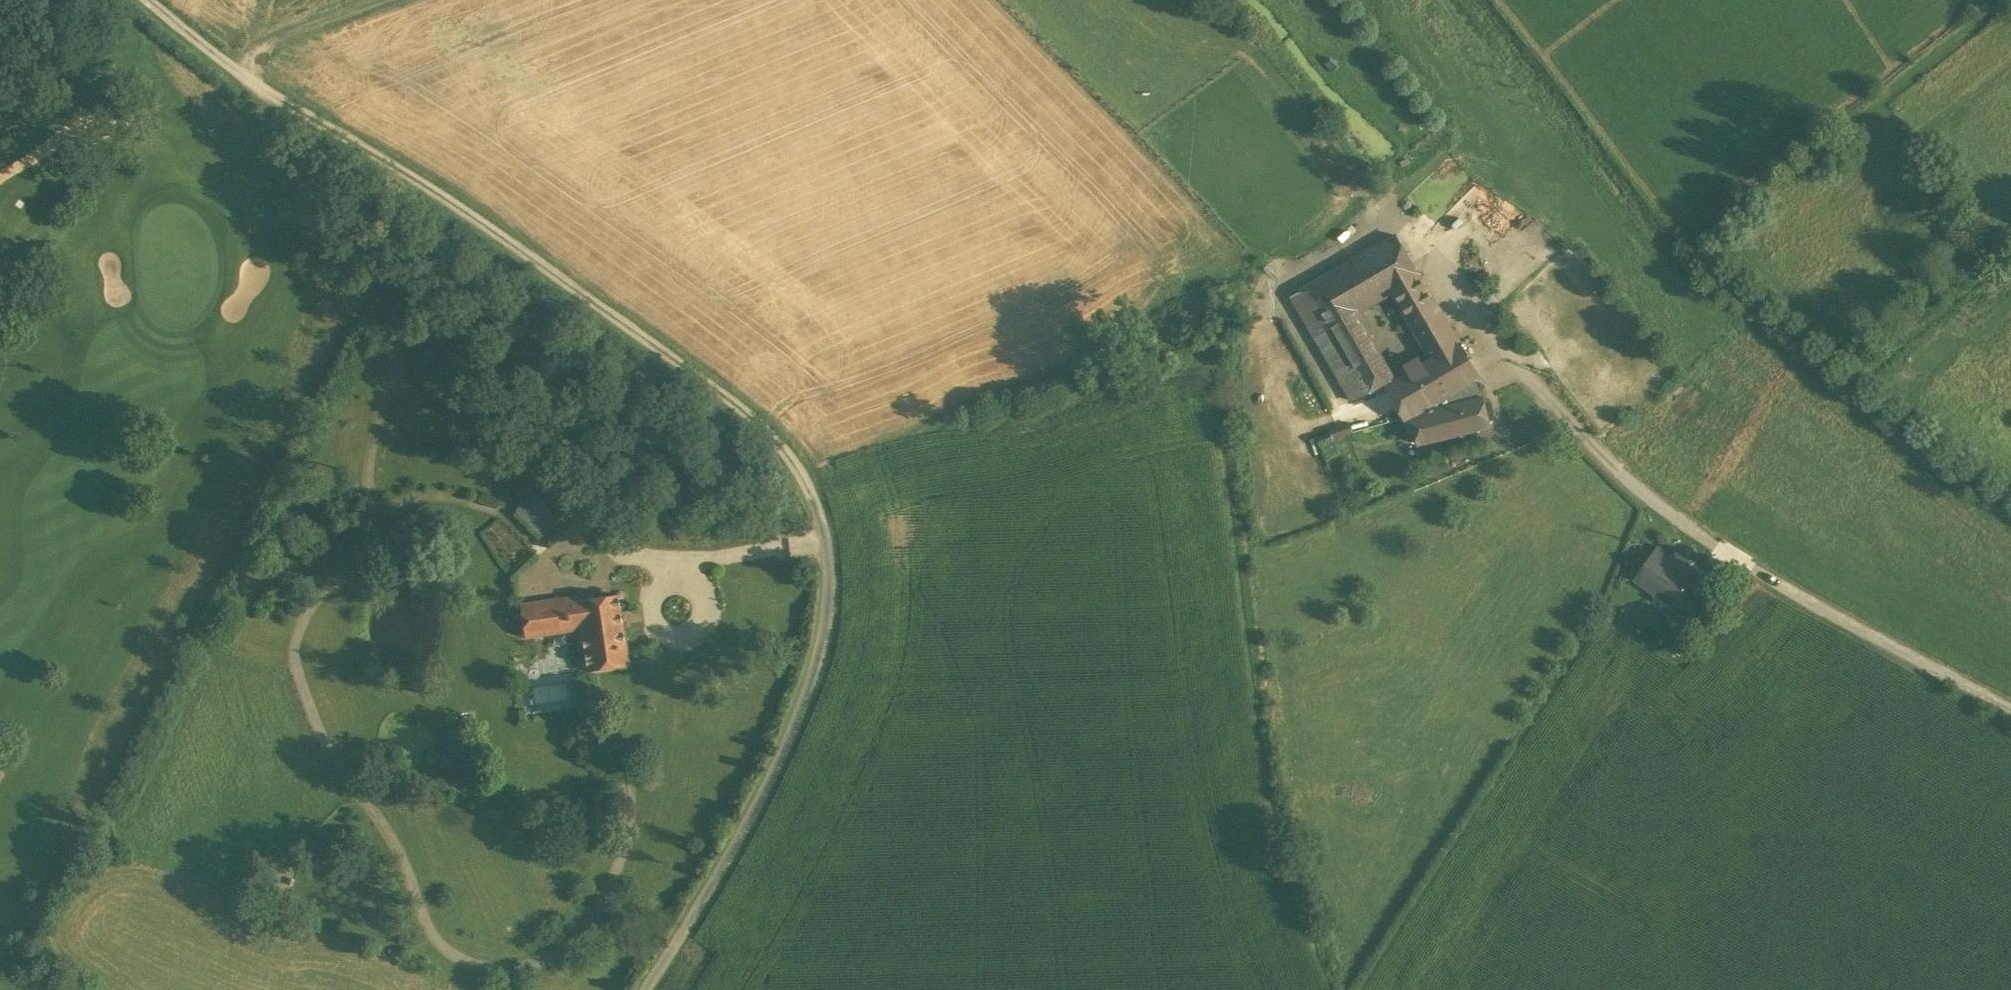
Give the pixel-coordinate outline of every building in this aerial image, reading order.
[(1311,285),(1334,325),(1358,312),(1394,291),(1422,275),(1398,235),(1311,285)] [(1422,275),(1394,291),(1415,328),(1443,312),(1422,275)] [(1354,400),(1372,392),(1334,325),(1311,285),(1294,295),(1354,400)] [(1334,325),(1372,392),(1388,385),(1397,381),(1358,312),(1334,325)] [(1443,312),(1415,328),(1425,343),(1452,327),(1443,312)] [(1461,343),(1452,327),(1425,343),(1434,359),(1461,343)] [(1407,418),(1413,414),(1475,378),(1480,375),(1461,343),(1434,359),(1397,381),(1388,385),(1407,418)] [(1413,414),(1484,397),(1486,396),(1475,378),(1413,414)] [(1491,399),(1486,396),(1484,397),(1490,418),(1496,417),(1491,399)] [(1484,397),(1413,414),(1417,431),(1420,444),(1492,425),(1490,418),(1484,397)] [(1407,418),(1411,432),(1417,431),(1413,414),(1407,418)] [(1332,428),(1335,437),(1354,431),(1351,422),(1332,428)] [(518,511),(542,535),(559,518),(536,494),(518,511)] [(1698,574),(1659,547),(1637,577),(1675,605),(1676,605),(1684,593),(1698,574)] [(1676,605),(1675,605),(1668,615),(1688,629),(1704,607),(1684,593),(1676,605)] [(618,594),(547,604),(551,629),(581,624),(588,670),(628,665),(618,594)] [(521,608),(525,633),(551,629),(547,604),(521,608)]
